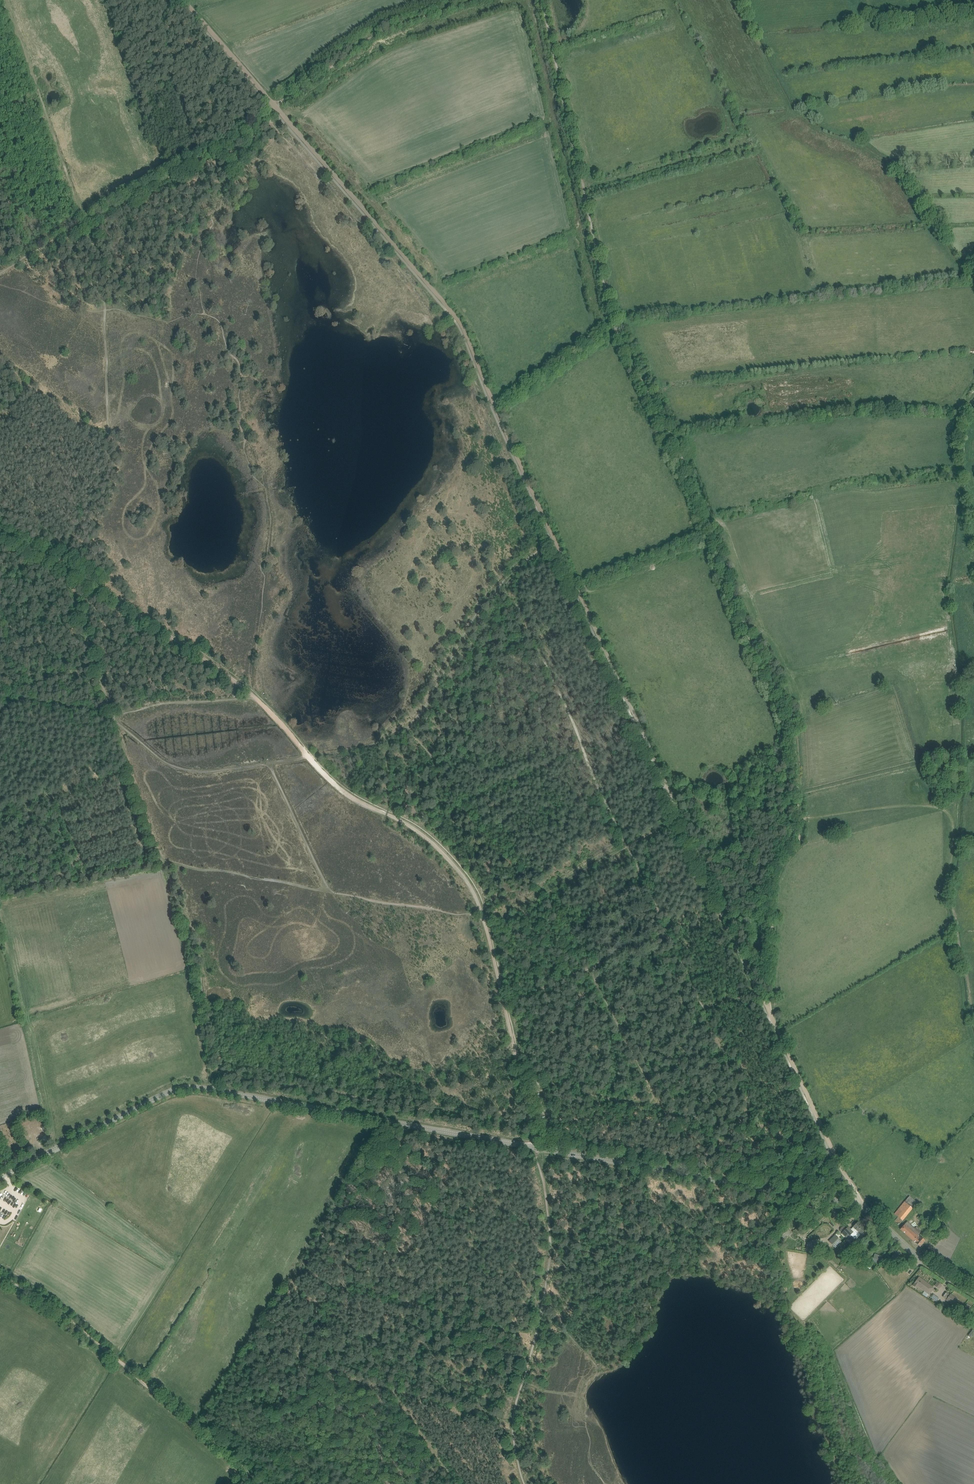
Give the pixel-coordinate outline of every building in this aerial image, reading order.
[(21,1206),(27,1196),(25,1194),(18,1204),(21,1206)] [(909,1196),(898,1210),(895,1214),(902,1220),(917,1202),(909,1196)] [(808,1213),(809,1212),(810,1213),(814,1209),(811,1206),(811,1207),(808,1204),(805,1208),(806,1209),(804,1210),(808,1213)] [(918,1235),(920,1233),(922,1230),(918,1227),(918,1228),(916,1227),(915,1228),(908,1221),(900,1229),(920,1247),(925,1241),(918,1235)] [(859,1236),(862,1233),(866,1229),(858,1222),(851,1229),(849,1227),(842,1233),(848,1239),(850,1236),(854,1232),(859,1236)] [(934,1224),(931,1229),(941,1236),(944,1231),(934,1224)] [(778,1232),(780,1234),(784,1238),(786,1235),(787,1237),(792,1232),(786,1225),(778,1232)] [(835,1236),(829,1241),(835,1247),(841,1242),(835,1236)] [(808,1242),(807,1250),(813,1251),(814,1251),(815,1244),(813,1243),(808,1242)] [(894,1253),(890,1259),(892,1260),(896,1264),(899,1261),(902,1257),(895,1251),(895,1250),(893,1252),(894,1253)] [(873,1259),(872,1262),(878,1264),(879,1261),(881,1261),(884,1259),(880,1258),(881,1256),(875,1254),(874,1257),(873,1257),(872,1259),(873,1259)] [(919,1277),(914,1283),(913,1285),(917,1288),(918,1286),(930,1295),(934,1288),(919,1277)] [(951,1294),(950,1294),(946,1301),(954,1306),(959,1300),(951,1294)]
